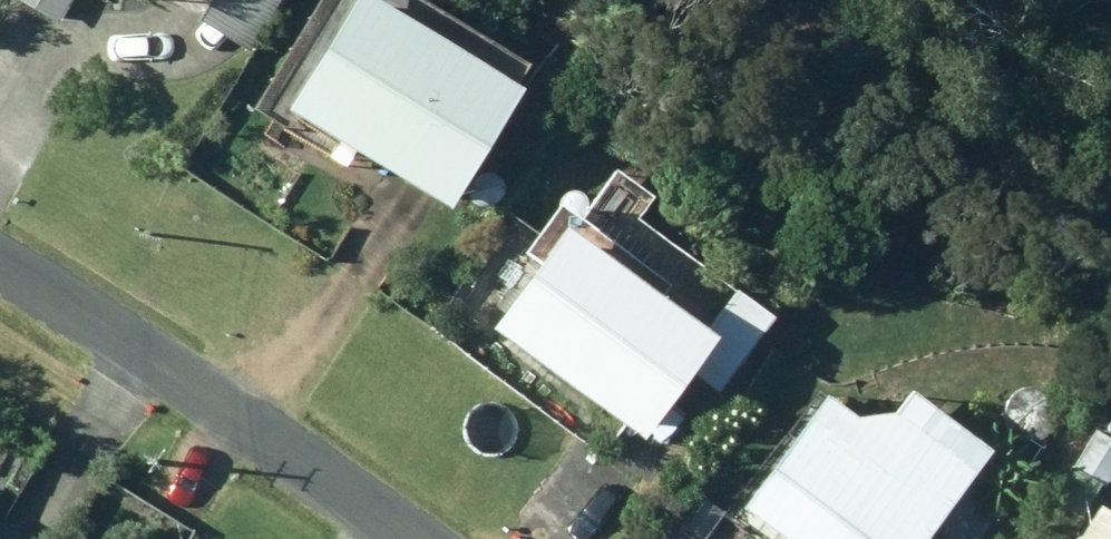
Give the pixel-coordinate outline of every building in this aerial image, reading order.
[(59,21),(72,0),(23,0),(59,21)] [(283,0),(213,0),(201,19),(251,50),(283,0)] [(379,0),(353,0),(287,109),(338,141),(330,154),(347,164),(355,151),(449,208),(522,87),(517,84),(531,63),(482,34),(468,55),(379,0)] [(489,329),(645,439),(709,348),(739,370),(777,317),(737,290),(708,329),(662,296),(670,283),(559,203),(524,252),(537,261),(489,329)] [(1003,424),(1010,431),(1018,435),(1027,436),(1036,434),(1043,429),(1049,422),(1051,413),(1051,404),(1047,395),(1041,389),(1033,385),(1024,384),(1016,385),(1010,389),(1004,394),(1001,401),(999,408),(1000,416),(1003,424)] [(993,450),(910,387),(892,412),(859,417),(825,392),(740,509),(782,538),(928,538),(993,450)] [(1098,428),(1072,463),(1104,485),(1110,476),(1110,437),(1098,428)] [(1098,502),(1075,538),(1110,538),(1110,510),(1098,502)]
